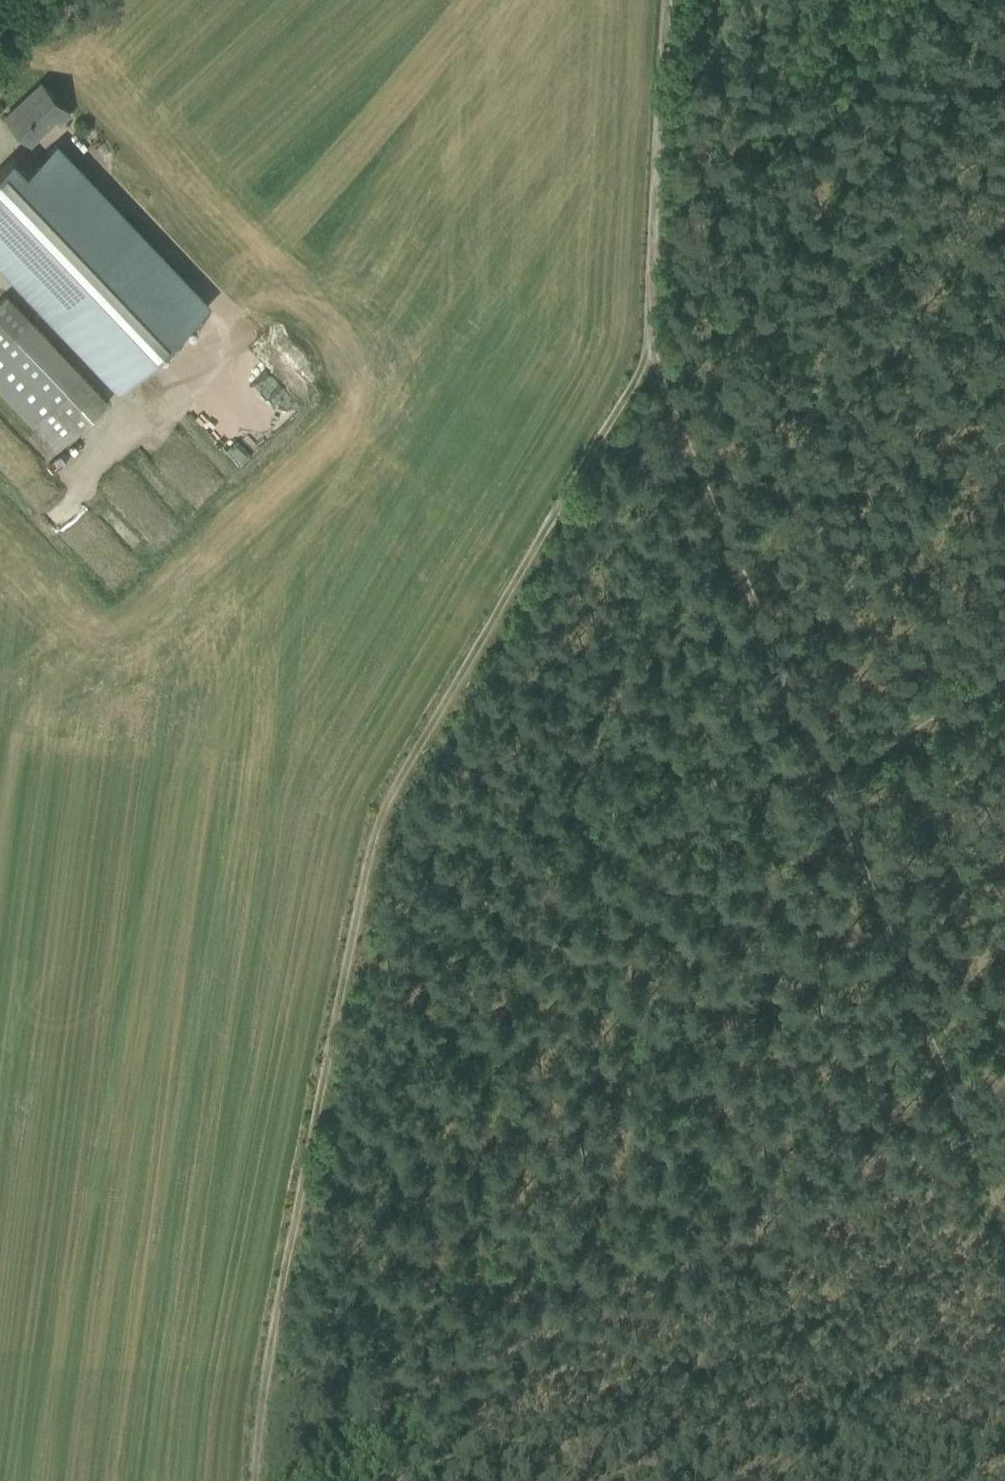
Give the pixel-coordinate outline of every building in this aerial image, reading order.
[(41,82),(5,116),(30,142),(56,118),(59,122),(70,112),(41,82)] [(118,391),(209,305),(83,173),(55,144),(26,171),(12,156),(0,168),(0,266),(118,391)] [(54,451),(108,398),(5,290),(0,295),(0,394),(54,451)]
